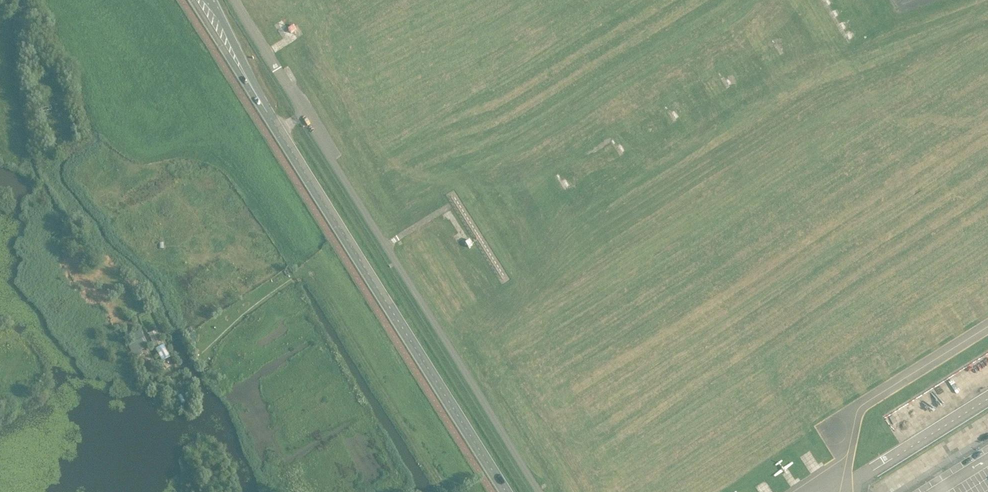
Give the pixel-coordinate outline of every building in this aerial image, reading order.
[(59,77),(37,85),(39,90),(50,86),(51,90),(62,86),(59,77)] [(41,109),(40,109),(37,110),(38,115),(53,110),(51,104),(41,107),(41,109)] [(51,143),(47,150),(47,152),(54,155),(58,146),(51,143)] [(161,362),(171,357),(166,348),(157,330),(148,335),(150,338),(151,339),(150,339),(152,343),(152,342),(153,344),(152,344),(161,362)] [(192,333),(188,335),(192,343),(197,341),(192,333)] [(145,338),(138,341),(142,351),(146,349),(149,347),(145,338)] [(137,343),(129,346),(134,358),(142,354),(137,343)]
